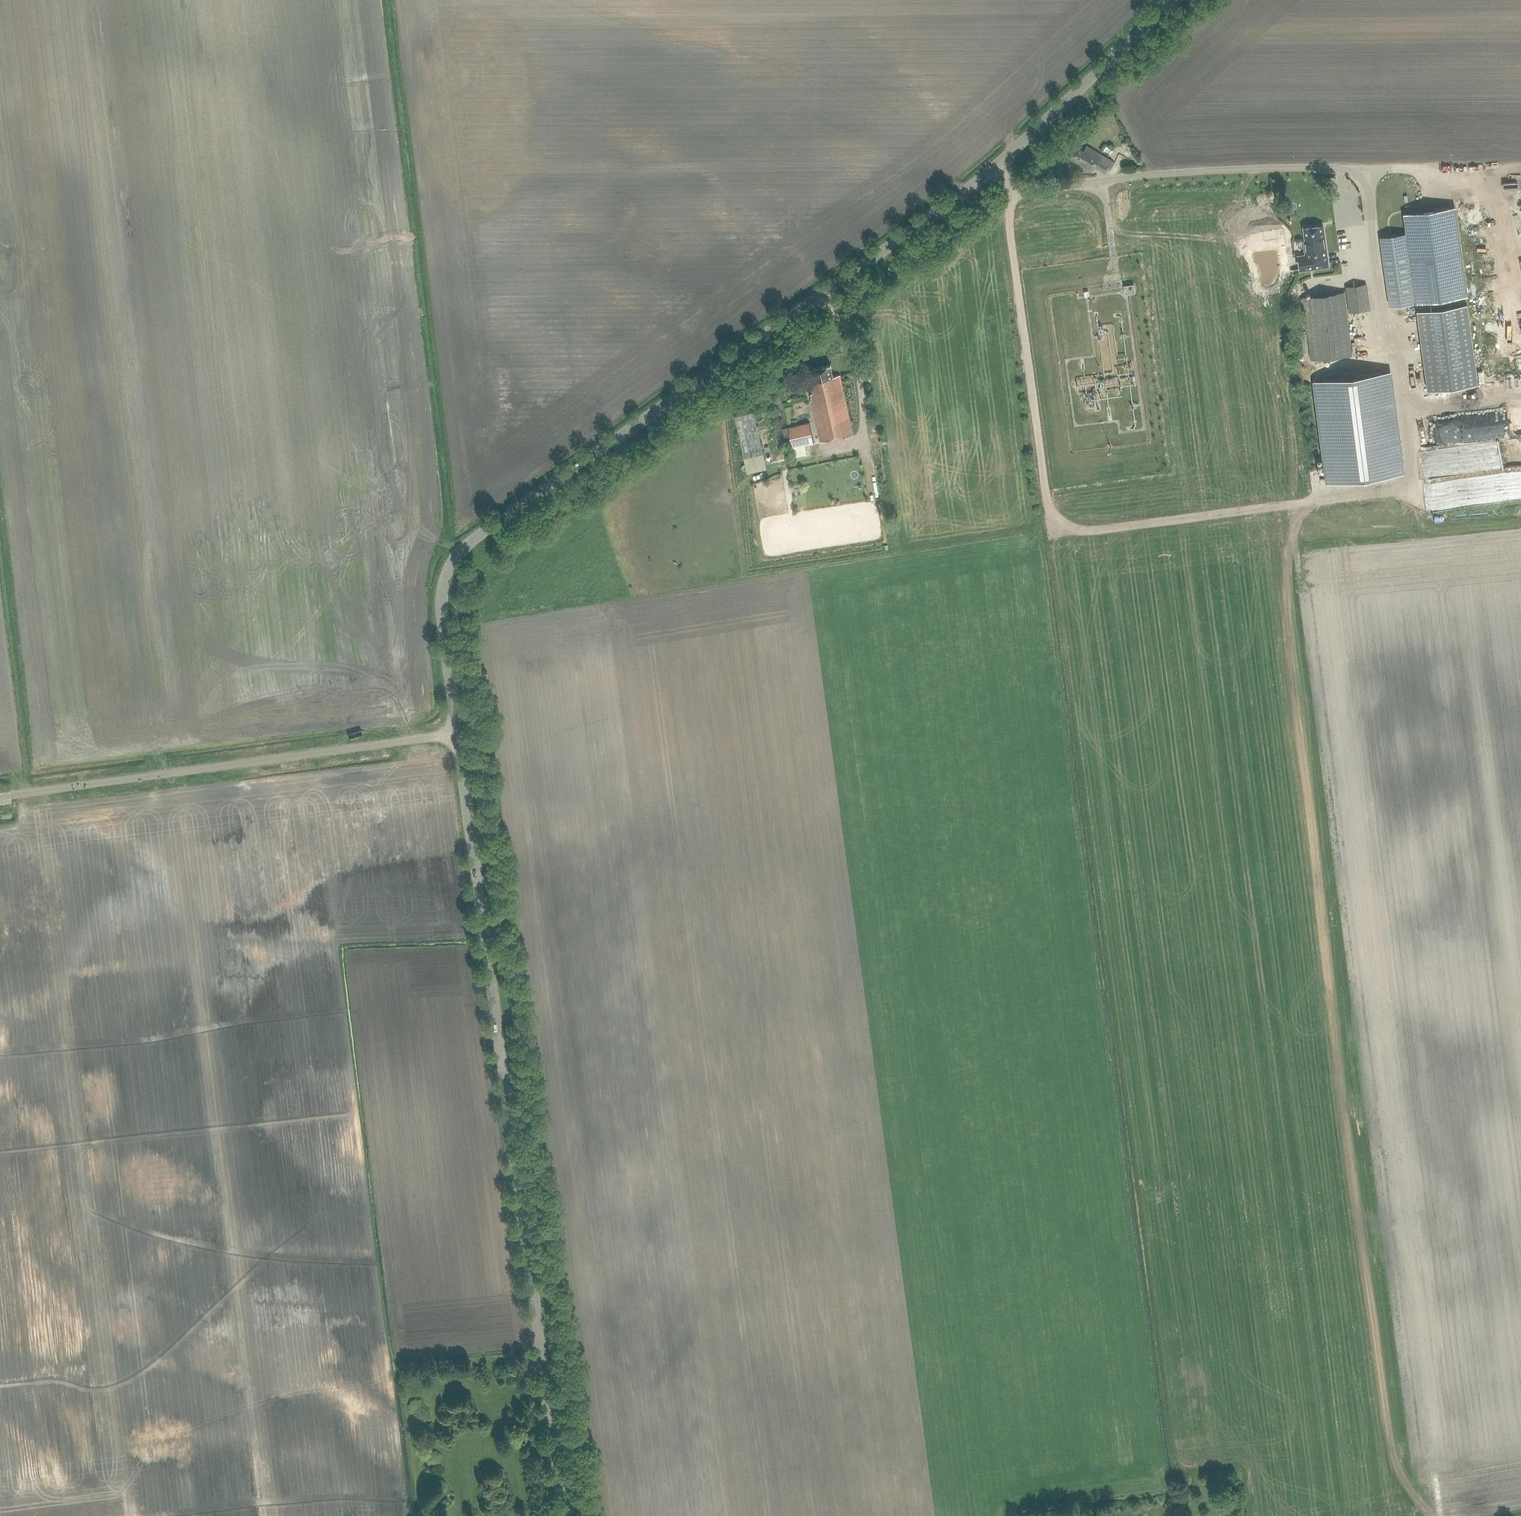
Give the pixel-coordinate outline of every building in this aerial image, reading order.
[(1095,167),(1106,173),(1113,161),(1087,146),(1084,151),(1076,147),(1069,158),(1092,171),(1095,167)] [(1428,207),(1446,206),(1445,198),(1428,199),(1428,207)] [(1406,234),(1379,238),(1389,307),(1465,296),(1453,207),(1403,214),(1406,234)] [(1307,254),(1298,256),(1299,262),(1300,270),(1328,266),(1323,230),(1322,225),(1317,226),(1304,227),(1306,241),(1304,241),(1306,254),(1307,254)] [(1311,360),(1353,355),(1348,313),(1370,310),(1367,284),(1345,287),(1345,292),(1303,297),(1311,360)] [(1124,286),(1125,294),(1135,293),(1133,285),(1124,286)] [(1428,390),(1478,383),(1467,303),(1417,310),(1428,390)] [(831,365),(811,369),(814,381),(811,382),(813,393),(811,394),(813,401),(811,401),(820,441),(853,434),(840,375),(833,377),(831,365)] [(1382,373),(1314,381),(1323,457),(1325,471),(1362,466),(1363,477),(1372,476),(1387,474),(1390,473),(1394,473),(1382,373)] [(763,454),(754,413),(736,418),(745,458),(763,454)] [(807,454),(805,444),(814,442),(810,423),(782,429),(784,438),(791,437),(795,456),(807,454)]
